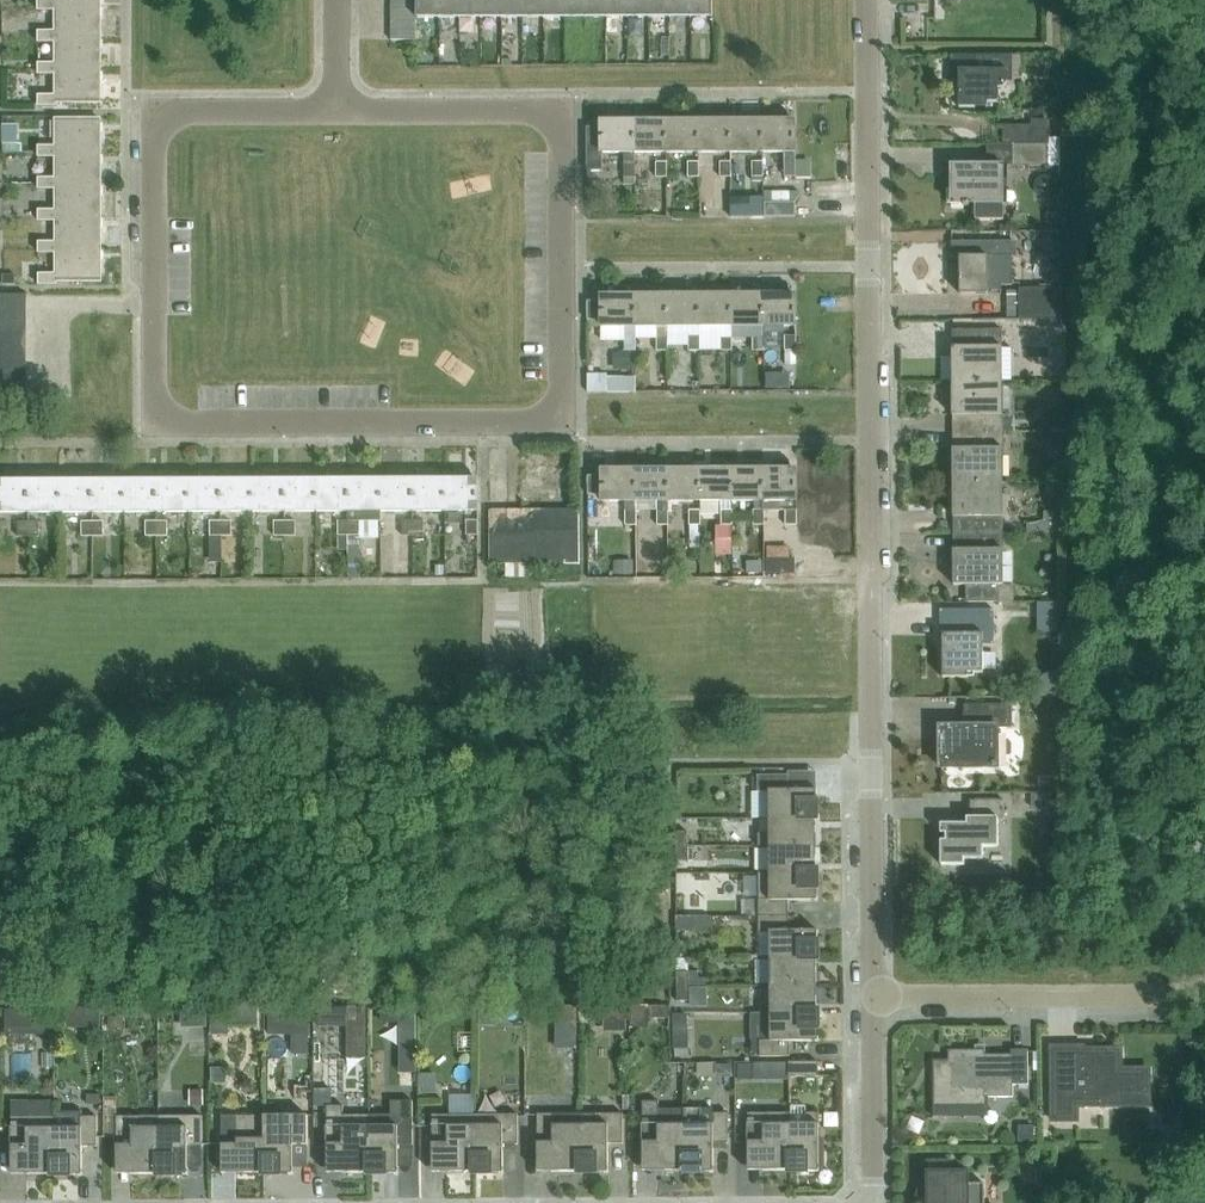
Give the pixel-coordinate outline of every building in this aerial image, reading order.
[(100,5),(100,0),(55,0),(39,0),(39,10),(56,10),(56,6),(100,5)] [(390,40),(415,40),(415,0),(390,0),(390,40)] [(439,19),(439,0),(417,0),(417,19),(439,19)] [(460,19),(460,0),(439,0),(439,19),(460,19)] [(481,19),(481,0),(460,0),(460,19),(481,19)] [(501,19),(501,0),(481,0),(481,19),(501,19)] [(523,19),(523,0),(501,0),(501,19),(523,19)] [(544,19),(544,0),(523,0),(523,19),(544,19)] [(564,19),(564,0),(544,0),(544,19),(564,19)] [(586,19),(586,0),(564,0),(564,19),(586,19)] [(607,19),(607,0),(586,0),(586,19),(607,19)] [(628,19),(628,0),(607,0),(607,19),(628,19)] [(649,18),(649,0),(628,0),(628,19),(649,18)] [(670,18),(670,0),(649,0),(649,18),(670,18)] [(691,18),(691,0),(670,0),(670,18),(691,18)] [(691,18),(713,18),(712,0),(691,0),(691,18)] [(55,38),(100,37),(100,5),(56,6),(56,10),(56,32),(39,32),(39,42),(56,42),(55,38)] [(56,70),(100,70),(100,37),(55,38),(56,42),(56,64),(39,64),(39,74),(56,74),(56,70)] [(959,108),(987,108),(987,103),(999,103),(998,89),(1003,89),(1008,84),(1008,56),(951,56),(951,80),(959,80),(959,108)] [(101,102),(100,70),(56,70),(56,74),(56,96),(39,96),(39,106),(57,106),(57,102),(101,102)] [(1020,117),(1019,104),(994,106),(995,119),(1020,117)] [(635,154),(634,122),(628,122),(628,113),(613,113),(612,122),(601,122),(601,128),(587,128),(587,171),(603,171),(603,154),(624,154),(624,178),(635,178),(636,154),(635,154)] [(666,154),(666,122),(661,122),(661,113),(645,113),(643,122),(634,122),(635,154),(636,154),(666,154)] [(699,153),(698,122),(692,122),(692,113),(677,113),(676,122),(666,122),(666,154),(699,153)] [(730,153),(730,122),(725,122),(725,113),(709,113),(708,122),(698,122),(699,153),(730,153)] [(762,153),(762,122),(757,122),(757,113),(741,113),(739,122),(730,122),(730,153),(757,153),(757,163),(753,163),(753,177),(763,178),(763,163),(762,163),(762,153)] [(796,157),(795,153),(795,122),(789,122),(789,113),(773,113),(772,122),(762,122),(762,153),(784,153),(785,177),(795,177),(796,157)] [(56,152),(101,152),(100,120),(56,120),(56,147),(40,147),(40,157),(56,157),(56,152)] [(1031,125),(1003,125),(1003,143),(1050,143),(1050,120),(1031,120),(1031,125)] [(1047,145),(1012,145),(1012,166),(1047,167),(1047,145)] [(101,184),(101,152),(56,152),(56,157),(56,180),(39,180),(40,189),(56,189),(56,184),(101,184)] [(657,178),(668,178),(667,163),(657,163),(657,178)] [(700,178),(700,165),(700,163),(689,163),(689,178),(700,178)] [(721,177),(730,177),(732,177),(731,163),(721,163),(721,177)] [(1004,221),(1004,205),(1004,166),(951,166),(951,205),(975,205),(975,221),(1004,221)] [(101,216),(101,184),(56,184),(56,189),(56,212),(40,212),(40,221),(56,221),(56,216),(101,216)] [(782,201),(782,187),(758,186),(758,200),(782,201)] [(789,203),(764,203),(764,216),(789,216),(789,203)] [(56,249),(101,248),(101,216),(56,216),(56,221),(57,244),(40,244),(40,253),(56,253),(56,249)] [(988,286),(1012,285),(1012,242),(951,243),(952,258),(960,258),(960,295),(988,295),(988,286)] [(57,285),(57,282),(101,282),(101,248),(56,249),(56,253),(56,275),(40,275),(40,285),(57,285)] [(635,328),(635,296),(629,296),(629,287),(614,287),(612,296),(601,296),(601,302),(587,302),(587,320),(602,320),(602,328),(625,328),(625,351),(636,351),(635,328)] [(667,327),(667,296),(661,296),(661,287),(645,287),(644,296),(635,296),(635,328),(657,327),(656,351),(667,351),(667,327)] [(699,327),(699,296),(693,296),(693,287),(678,287),(676,296),(667,296),(667,327),(699,327)] [(731,327),(731,296),(725,296),(725,287),(709,287),(708,296),(699,296),(699,327),(731,327)] [(740,296),(731,296),(731,327),(753,327),(753,337),(764,337),(764,327),(763,327),(763,296),(757,296),(757,287),(741,287),(740,296)] [(763,296),(763,327),(785,327),(785,351),(796,351),(796,327),(796,296),(789,296),(789,287),(774,287),(772,296),(763,296)] [(1061,290),(1050,289),(1021,289),(1022,320),(1061,321),(1061,290)] [(27,309),(27,295),(0,295),(0,309),(27,309)] [(27,322),(27,309),(0,309),(0,323),(27,322)] [(27,336),(27,322),(0,323),(0,336),(27,336)] [(951,382),(1001,382),(1000,330),(950,331),(951,382)] [(27,349),(27,336),(0,336),(0,349),(27,349)] [(700,351),(700,337),(689,337),(689,351),(700,351)] [(732,351),(732,337),(721,337),(721,351),(732,351)] [(753,351),(764,351),(764,337),(753,337),(753,351)] [(27,363),(27,349),(0,349),(0,363),(27,363)] [(27,376),(27,363),(0,363),(0,376),(27,376)] [(27,389),(27,376),(0,376),(0,389),(27,389)] [(636,392),(636,377),(606,378),(607,392),(636,392)] [(951,432),(1001,432),(1001,382),(951,382),(951,432)] [(27,403),(27,389),(0,389),(0,403),(27,403)] [(952,483),(1002,482),(1001,432),(951,432),(952,483)] [(563,459),(562,447),(516,447),(516,459),(563,459)] [(636,501),(635,470),(629,470),(629,461),(614,461),(613,471),(602,471),(602,476),(588,476),(588,494),(602,494),(603,501),(626,501),(625,525),(636,525),(636,501)] [(668,501),(668,470),(662,470),(662,461),(646,461),(645,470),(635,470),(636,501),(657,501),(658,525),(668,525),(668,501)] [(700,501),(699,470),(694,470),(694,461),(678,461),(677,470),(668,470),(668,501),(700,501)] [(732,501),(732,470),(726,470),(726,461),(710,461),(709,470),(699,470),(700,501),(732,501)] [(764,501),(764,470),(758,470),(758,461),(742,461),(740,470),(732,470),(732,501),(764,501)] [(764,501),(764,511),(786,511),(786,525),(797,525),(796,501),(796,469),(790,469),(790,461),(775,461),(773,470),(764,470),(764,501)] [(221,512),(220,481),(214,481),(214,471),(199,472),(197,481),(189,481),(189,512),(221,512)] [(253,511),(253,481),(244,480),(242,471),(227,471),(227,481),(220,481),(221,512),(253,511)] [(285,511),(284,480),(279,480),(279,471),(263,471),(261,481),(253,481),(253,511),(285,511)] [(317,511),(317,480),(308,480),(305,471),(291,471),(291,480),(284,480),(285,511),(317,511)] [(348,511),(348,480),(342,480),(342,471),(327,471),(326,480),(317,480),(317,511),(348,511)] [(381,511),(380,480),(372,480),(370,471),(354,471),(354,480),(348,480),(348,511),(348,521),(348,535),(359,535),(359,521),(381,521),(381,511)] [(412,511),(412,480),(406,481),(406,471),(392,471),(389,480),(380,480),(381,511),(412,511)] [(444,511),(444,480),(436,480),(433,471),(419,471),(418,480),(412,480),(412,511),(444,511)] [(477,511),(477,480),(470,480),(470,471),(455,471),(453,480),(444,480),(444,511),(477,511)] [(0,482),(0,512),(18,512),(18,522),(18,536),(28,536),(28,522),(28,512),(28,481),(23,481),(23,472),(7,472),(5,482),(0,482)] [(61,512),(61,481),(52,481),(49,472),(35,472),(35,481),(28,481),(28,512),(61,512)] [(92,536),(92,481),(87,481),(87,472),(72,472),(70,481),(61,481),(61,512),(82,512),(82,536),(92,536)] [(125,512),(125,481),(116,481),(114,472),(99,472),(99,481),(92,481),(92,536),(103,536),(103,522),(102,522),(103,512),(125,512)] [(156,512),(156,481),(151,481),(151,472),(136,472),(134,481),(125,481),(125,512),(156,512)] [(189,512),(189,481),(180,481),(178,472),(163,472),(163,481),(156,481),(156,512),(189,512)] [(490,480),(488,480),(488,521),(518,521),(518,480),(490,480)] [(519,480),(518,480),(518,521),(547,521),(547,480),(529,480),(519,480)] [(548,480),(547,480),(547,521),(578,521),(578,480),(576,480),(566,480),(548,480)] [(953,533),(1003,533),(1002,482),(952,483),(953,533)] [(690,525),(700,525),(700,511),(690,511),(690,525)] [(722,525),(732,525),(732,511),(722,511),(722,525)] [(764,525),(764,511),(754,511),(754,525),(764,525)] [(274,536),(285,536),(285,521),(274,521),(274,536)] [(285,521),(285,536),(295,536),(295,521),(285,521)] [(338,535),(348,535),(348,521),(338,521),(338,535)] [(402,535),(412,535),(412,521),(402,521),(402,535)] [(412,535),(423,535),(423,521),(412,521),(412,535)] [(466,535),(477,535),(477,521),(466,521),(466,535)] [(518,521),(488,521),(488,563),(490,563),(490,562),(500,562),(518,562),(518,563),(518,521)] [(547,521),(518,521),(518,563),(519,563),(519,562),(529,562),(547,562),(547,563),(548,563),(547,521)] [(578,521),(547,521),(548,563),(548,562),(566,562),(576,562),(578,562),(578,521)] [(28,536),(39,536),(39,522),(28,522),(28,536)] [(146,536),(156,536),(156,522),(146,522),(146,536)] [(156,536),(166,536),(167,536),(167,522),(156,522),(156,536)] [(210,536),(221,536),(221,522),(210,522),(210,536)] [(221,522),(221,536),(231,536),(231,522),(221,522)] [(998,584),(1003,584),(1003,533),(953,533),(953,585),(968,585),(968,602),(998,601),(998,584)] [(785,559),(785,534),(760,534),(761,560),(785,559)] [(993,609),(939,609),(940,636),(942,636),(942,678),(968,678),(968,673),(983,673),(983,645),(994,645),(993,609)] [(648,642),(649,659),(664,659),(664,641),(648,642)] [(759,690),(759,673),(743,672),(743,689),(759,690)] [(1012,705),(964,705),(964,727),(940,727),(940,768),(997,768),(997,729),(1012,729),(1012,705)] [(769,819),(815,819),(817,819),(817,790),(788,790),(787,776),(757,776),(757,792),(768,792),(769,819)] [(967,824),(940,824),(941,865),(964,865),(964,859),(983,859),(983,847),(998,847),(998,820),(1004,819),(1004,800),(969,800),(969,818),(967,818),(967,824)] [(815,846),(815,819),(769,819),(769,834),(758,834),(758,847),(769,847),(769,846),(815,846)] [(675,847),(687,847),(687,832),(675,832),(675,847)] [(769,873),(817,873),(817,872),(816,872),(815,846),(769,846),(769,847),(769,873)] [(675,847),(675,861),(687,861),(687,847),(675,847)] [(758,916),(788,916),(788,901),(817,901),(817,873),(769,873),(769,900),(758,900),(758,916)] [(676,930),(692,931),(692,916),(676,916),(676,930)] [(769,959),(816,960),(817,960),(817,931),(788,931),(788,916),(758,916),(758,933),(769,933),(769,959)] [(688,959),(676,959),(676,972),(676,987),(688,987),(688,972),(688,959)] [(816,986),(816,960),(769,959),(770,986),(816,986)] [(770,1013),(816,1012),(816,986),(770,986),(770,1013)] [(676,987),(676,1002),(688,1001),(688,987),(676,987)] [(649,1018),(665,1019),(665,1006),(649,1006),(649,1018)] [(816,1012),(770,1013),(770,1040),(759,1040),(759,1057),(789,1057),(789,1042),(818,1042),(818,1012),(816,1012)] [(948,1060),(932,1060),(933,1109),(989,1109),(989,1097),(1013,1097),(1012,1085),(1028,1085),(1028,1050),(1011,1050),(1011,1055),(985,1055),(985,1050),(948,1051),(948,1060)] [(1120,1050),(1051,1050),(1052,1121),(1077,1121),(1076,1106),(1105,1106),(1105,1097),(1149,1097),(1148,1070),(1121,1070),(1120,1050)] [(818,1062),(788,1062),(788,1077),(818,1077),(818,1062)] [(734,1064),(714,1065),(715,1077),(735,1077),(734,1064)] [(412,1145),(412,1115),(412,1101),(390,1101),(390,1115),(370,1115),(370,1174),(398,1174),(398,1145),(412,1145)] [(686,1173),(686,1109),(658,1109),(658,1102),(642,1102),(642,1172),(684,1171),(684,1173),(686,1173)] [(370,1174),(370,1115),(343,1115),(343,1106),(326,1106),(327,1173),(369,1173),(369,1174),(370,1174)] [(728,1144),(728,1113),(713,1113),(713,1109),(686,1109),(686,1173),(713,1173),(713,1144),(728,1144)] [(97,1147),(96,1117),(82,1117),(82,1112),(54,1112),(54,1117),(55,1176),(82,1176),(82,1147),(97,1147)] [(791,1172),(791,1124),(791,1113),(747,1113),(748,1171),(789,1171),(790,1172),(791,1172)] [(791,1124),(791,1172),(819,1172),(819,1169),(823,1169),(822,1152),(819,1152),(818,1113),(806,1113),(806,1124),(791,1124)] [(579,1173),(581,1173),(580,1114),(537,1114),(537,1172),(579,1172),(579,1173)] [(580,1114),(581,1173),(608,1173),(608,1144),(623,1144),(622,1114),(580,1114)] [(474,1174),(476,1174),(475,1115),(431,1115),(432,1173),(474,1172),(474,1174)] [(475,1115),(476,1174),(503,1174),(503,1145),(517,1145),(517,1115),(475,1115)] [(160,1128),(158,1127),(144,1128),(144,1116),(116,1117),(116,1174),(158,1174),(158,1176),(160,1176),(160,1128)] [(160,1128),(160,1176),(187,1175),(187,1146),(202,1146),(202,1116),(158,1116),(158,1127),(160,1128)] [(264,1175),(265,1175),(265,1116),(221,1116),(222,1174),(264,1174),(264,1175)] [(265,1116),(265,1175),(293,1175),(292,1146),(307,1146),(307,1116),(265,1116)] [(53,1176),(55,1176),(54,1117),(11,1117),(11,1175),(53,1175),(53,1176)] [(927,1161),(927,1166),(922,1183),(927,1185),(927,1202),(984,1202),(984,1183),(968,1184),(968,1172),(948,1172),(948,1161),(927,1161)]
